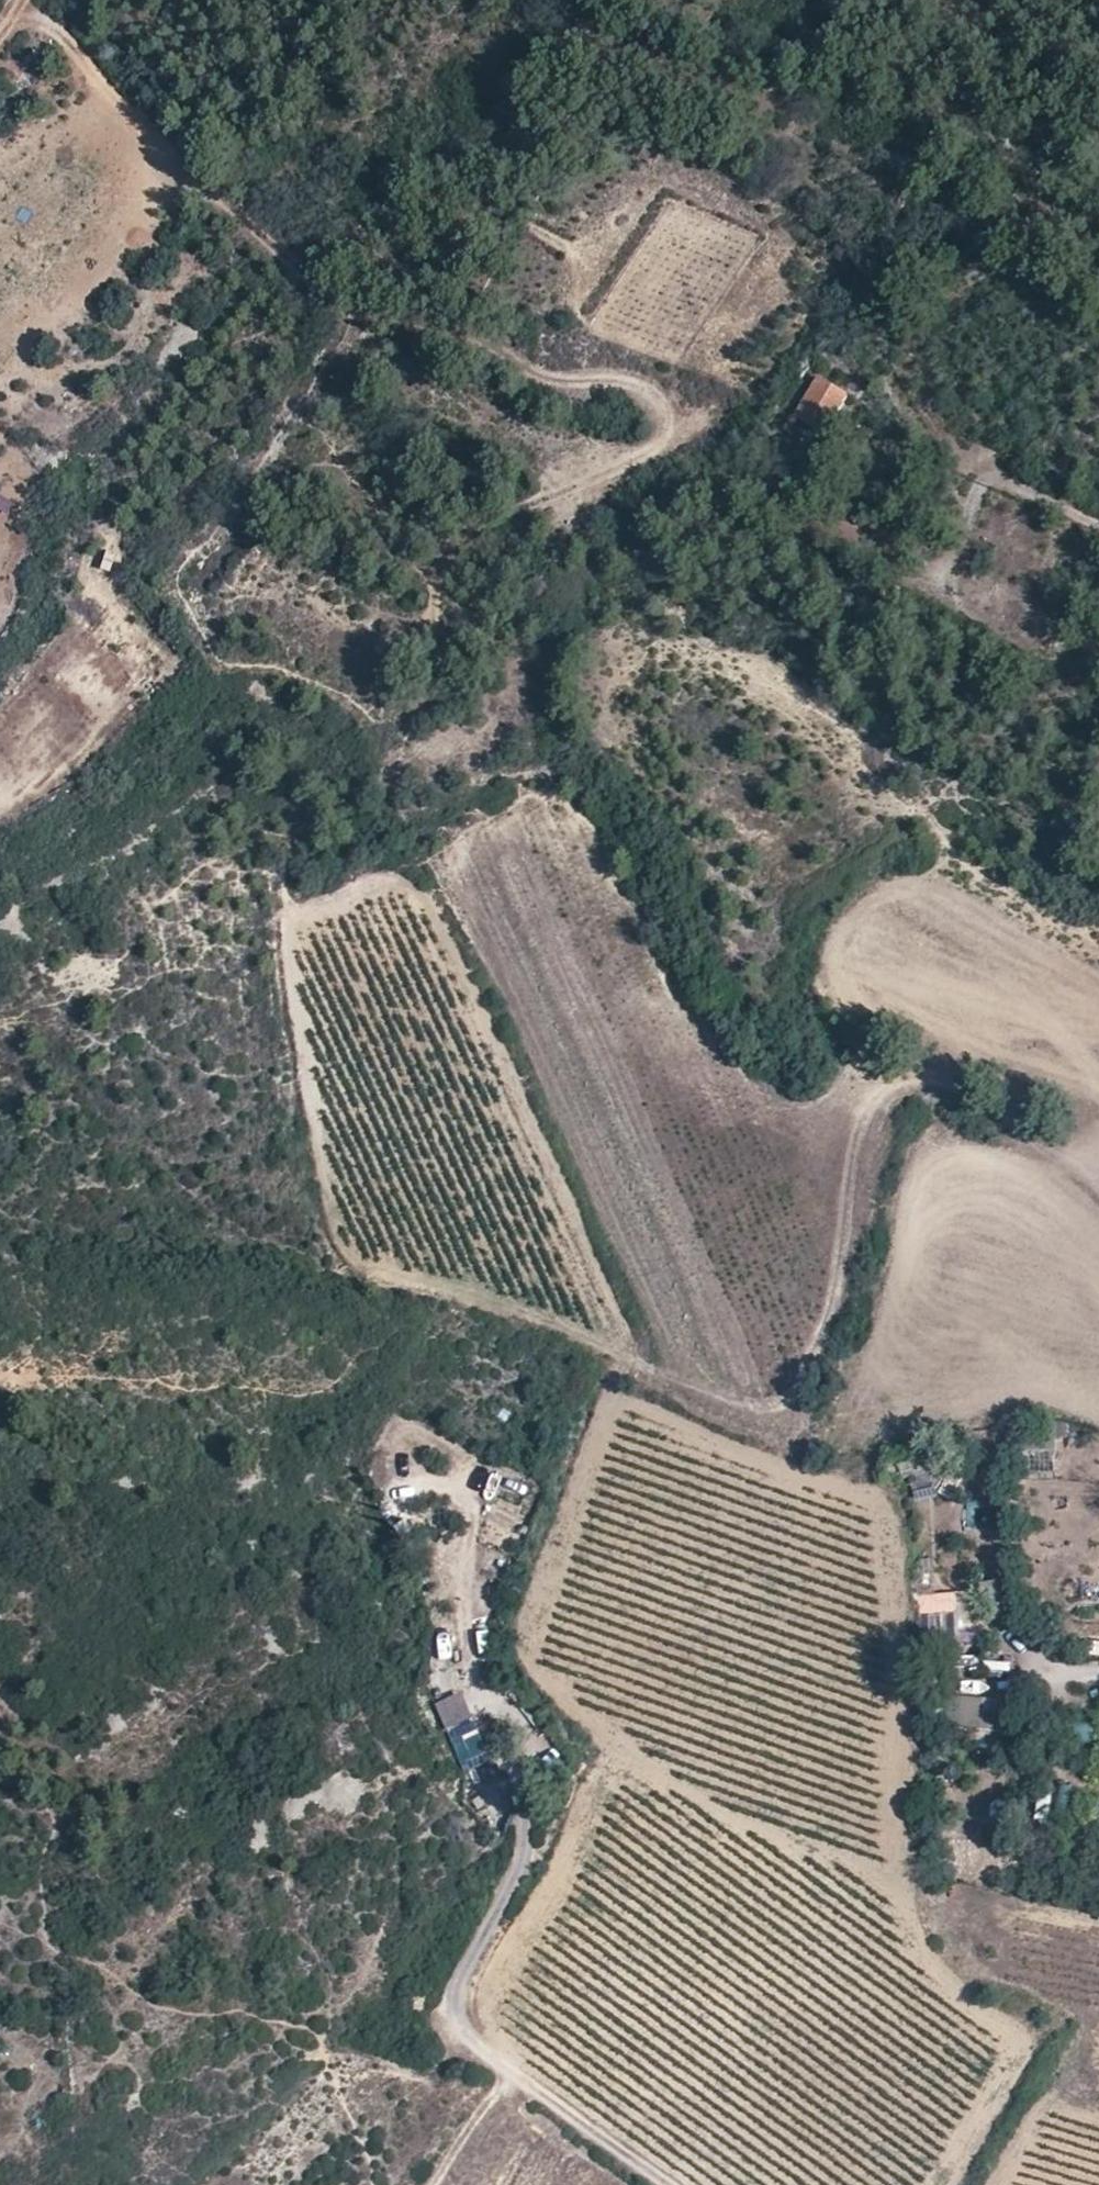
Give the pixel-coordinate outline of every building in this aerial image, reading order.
[(847,397),(820,379),(798,416),(826,432),(847,397)] [(958,1592),(919,1593),(920,1613),(959,1612),(958,1592)] [(435,1702),(446,1729),(473,1717),(462,1691),(435,1702)] [(448,1734),(463,1769),(491,1757),(477,1722),(448,1734)] [(1050,1819),(1051,1792),(1037,1792),(1036,1818),(1050,1819)]
